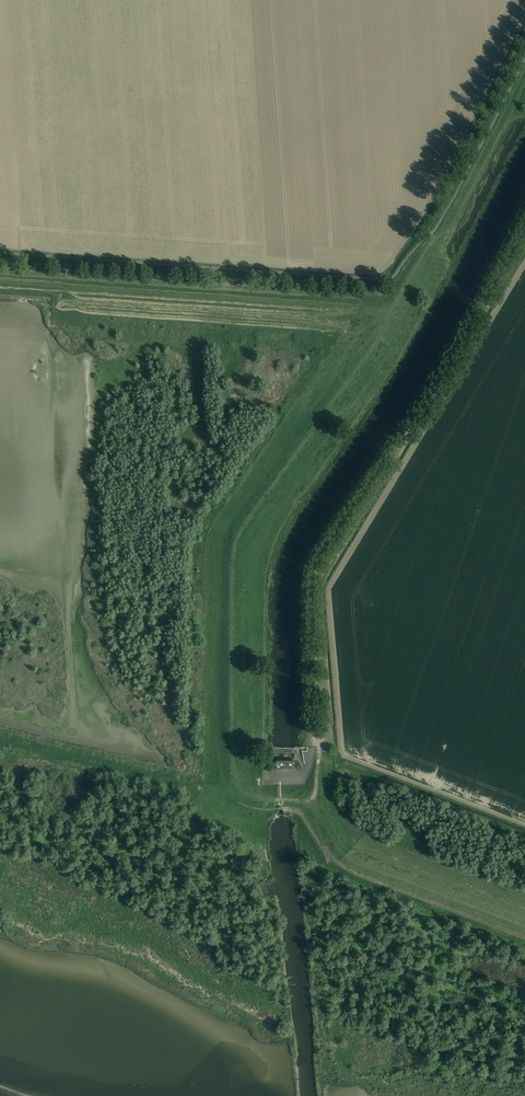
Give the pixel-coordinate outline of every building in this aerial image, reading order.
[(276,761),(276,769),(295,770),(295,761),(276,761)]
